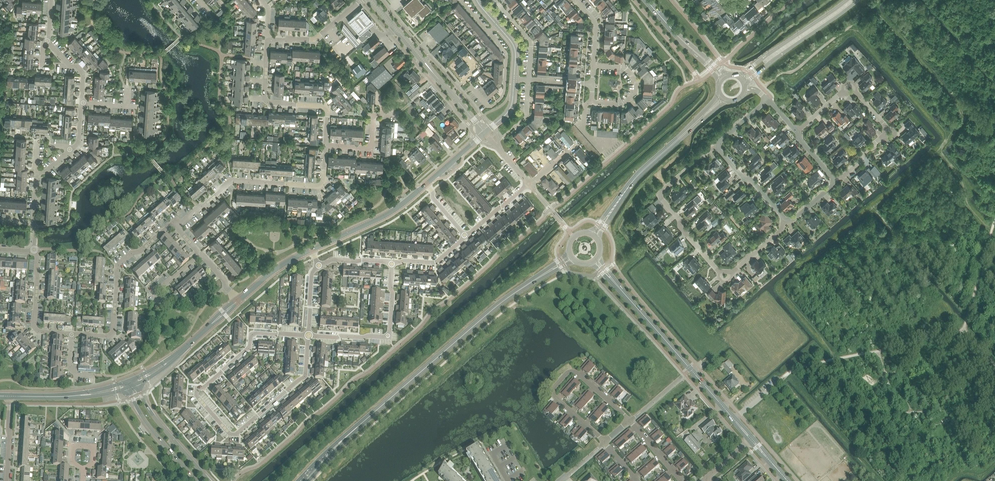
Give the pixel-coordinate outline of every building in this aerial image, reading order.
[(11,7),(14,8),(16,3),(15,3),(14,4),(11,0),(7,3),(3,6),(7,10),(11,7)] [(181,10),(185,6),(182,3),(183,2),(184,3),(186,1),(185,0),(184,0),(177,6),(181,10)] [(406,1),(406,2),(407,2),(403,6),(411,16),(415,13),(416,13),(417,13),(418,13),(422,18),(431,10),(426,3),(424,5),(420,0),(407,0),(406,1)] [(560,6),(566,0),(558,0),(556,2),(553,4),(557,8),(560,6)] [(563,10),(570,4),(567,0),(566,0),(560,6),(563,10)] [(600,9),(610,1),(609,0),(608,0),(606,1),(605,0),(602,0),(597,5),(600,9)] [(240,7),(244,11),(251,5),(247,1),(240,7)] [(519,3),(512,9),(516,13),(525,5),(521,1),(519,3)] [(600,9),(604,13),(613,5),(610,1),(600,9)] [(753,6),(749,10),(757,19),(762,15),(758,10),(763,6),(758,1),(753,5),(753,6)] [(169,10),(171,12),(177,6),(174,2),(169,6),(171,9),(169,10)] [(16,3),(14,8),(17,10),(16,19),(21,19),(22,11),(22,6),(17,5),(17,3),(16,3)] [(452,8),(455,12),(462,7),(458,3),(452,8)] [(718,12),(722,17),(727,12),(722,7),(718,3),(714,7),(709,11),(713,16),(718,12)] [(313,14),(313,15),(314,16),(314,17),(317,21),(320,18),(322,21),(327,17),(325,14),(329,10),(323,4),(318,8),(321,11),(319,12),(318,11),(317,11),(316,11),(314,13),(313,14)] [(563,10),(567,14),(574,8),(570,4),(563,10)] [(251,5),(244,11),(247,15),(249,17),(253,16),(257,12),(254,9),(251,5)] [(525,5),(516,13),(519,17),(528,9),(525,5),(525,6),(525,5)] [(604,13),(606,16),(616,12),(618,10),(613,5),(604,13)] [(174,11),(176,14),(181,10),(177,6),(171,12),(172,13),(174,11)] [(181,10),(184,14),(192,8),(190,6),(188,7),(190,9),(189,10),(185,6),(181,10)] [(455,12),(459,17),(465,11),(462,7),(455,12)] [(184,14),(188,18),(193,14),(189,11),(190,10),(192,11),(193,10),(192,8),(184,14)] [(577,12),(574,8),(567,14),(568,16),(566,18),(568,20),(570,18),(577,12)] [(528,9),(519,17),(523,21),(530,15),(530,16),(532,14),(528,9)] [(176,19),(178,20),(184,14),(181,10),(176,14),(179,17),(176,19)] [(739,18),(744,23),(748,19),(753,23),(755,22),(757,19),(749,10),(745,13),(739,18)] [(459,17),(462,21),(469,15),(465,11),(459,17)] [(577,12),(570,18),(574,22),(576,20),(578,22),(583,18),(577,12)] [(726,22),(730,26),(735,21),(731,16),(730,16),(729,15),(727,12),(722,17),(717,21),(721,26),(726,22)] [(181,19),(183,22),(188,18),(184,14),(178,20),(179,21),(181,19)] [(188,18),(191,22),(199,16),(197,14),(195,16),(197,17),(196,18),(193,14),(188,18)] [(462,21),(466,25),(472,19),(469,15),(462,21)] [(523,21),(526,25),(533,20),(530,16),(530,15),(523,21)] [(199,16),(191,22),(195,27),(200,23),(197,19),(197,18),(199,19),(201,18),(199,16)] [(184,27),(185,28),(191,22),(188,18),(183,22),(186,25),(184,27)] [(526,25),(530,30),(539,22),(535,18),(533,20),(526,25)] [(739,18),(735,21),(730,26),(735,31),(739,27),(743,32),(748,27),(744,23),(739,18)] [(466,25),(470,29),(476,23),(472,19),(466,25)] [(430,34),(433,37),(443,27),(438,21),(428,31),(427,31),(428,31),(428,33),(429,34),(430,34)] [(191,22),(185,28),(186,29),(188,28),(191,31),(195,27),(191,22)] [(530,30),(533,34),(542,26),(539,22),(530,30)] [(470,29),(473,33),(480,27),(476,23),(470,29)] [(344,24),(342,30),(341,31),(355,46),(361,41),(362,42),(368,36),(372,34),(367,28),(359,35),(358,38),(356,39),(344,24)] [(542,26),(533,34),(537,38),(544,32),(542,30),(544,28),(542,26)] [(443,27),(433,37),(435,40),(435,41),(436,42),(437,42),(438,42),(448,33),(443,27)] [(473,33),(477,37),(483,31),(480,27),(473,33)] [(477,37),(480,41),(487,36),(483,31),(477,37)] [(537,38),(539,40),(549,37),(544,32),(537,38)] [(452,33),(446,39),(448,42),(454,36),(452,33)] [(571,34),(570,40),(583,41),(583,33),(576,33),(576,35),(571,34)] [(374,48),(377,45),(376,45),(380,42),(375,36),(362,48),(365,51),(369,49),(370,50),(371,51),(372,51),(373,51),(374,50),(374,49),(374,48)] [(480,41),(484,45),(490,40),(487,36),(480,41)] [(67,44),(71,48),(78,41),(75,37),(73,39),(72,37),(69,39),(71,40),(67,44)] [(78,41),(71,48),(74,51),(81,45),(84,43),(80,39),(80,40),(78,41)] [(449,55),(453,51),(450,48),(452,47),(446,40),(441,44),(445,50),(444,51),(443,55),(444,56),(448,56),(449,55)] [(484,45),(487,49),(494,44),(490,40),(484,45)] [(81,45),(74,51),(77,55),(79,53),(87,46),(84,43),(81,45)] [(487,49),(491,53),(497,48),(494,44),(487,49)] [(83,57),(90,50),(92,49),(88,45),(87,46),(79,53),(83,57)] [(373,56),(379,62),(389,53),(384,47),(373,56)] [(468,54),(466,53),(468,51),(464,47),(458,52),(459,54),(458,55),(460,57),(461,56),(462,57),(464,55),(465,57),(468,54)] [(491,53),(488,56),(492,61),(496,59),(503,57),(500,53),(501,52),(497,48),(491,53)] [(614,60),(615,60),(615,54),(610,48),(605,52),(611,58),(611,59),(612,59),(613,60),(614,60)] [(83,57),(86,60),(93,54),(90,50),(83,57)] [(320,51),(314,51),(314,60),(319,61),(320,56),(322,56),(322,53),(320,53),(320,51)] [(86,60),(89,64),(98,56),(95,52),(93,54),(86,60)] [(626,61),(629,61),(634,53),(626,52),(626,61)] [(629,61),(632,64),(639,58),(634,53),(629,61)] [(92,68),(95,65),(99,61),(101,59),(98,56),(89,64),(92,68)] [(393,62),(395,64),(393,66),(395,69),(398,67),(398,68),(405,61),(401,57),(397,60),(396,59),(393,62)] [(495,61),(494,67),(503,68),(503,62),(503,57),(496,59),(496,62),(495,61)] [(852,57),(845,63),(846,64),(843,66),(848,73),(854,68),(859,74),(865,69),(859,63),(860,63),(854,57),(852,58),(852,57)] [(99,61),(95,65),(99,68),(97,70),(98,71),(103,69),(103,68),(108,66),(108,65),(106,62),(103,58),(101,59),(99,61)] [(639,65),(641,67),(646,62),(644,60),(642,62),(639,58),(632,64),(635,68),(639,65)] [(379,64),(374,59),(370,63),(374,68),(379,64)] [(462,61),(458,63),(460,65),(456,69),(461,76),(464,73),(465,74),(467,73),(466,72),(469,68),(464,62),(463,63),(462,61)] [(361,62),(353,69),(359,77),(367,69),(361,62)] [(639,72),(642,76),(649,70),(646,67),(648,65),(646,62),(641,67),(643,68),(639,72)] [(372,73),(368,76),(374,84),(378,89),(392,77),(388,72),(382,64),(380,66),(379,65),(371,71),(372,73)] [(103,69),(98,71),(98,72),(100,72),(99,76),(105,77),(108,77),(109,78),(109,72),(108,70),(104,71),(103,69)] [(404,69),(401,72),(403,74),(402,75),(406,80),(408,78),(410,80),(411,79),(417,74),(413,70),(410,73),(407,70),(406,71),(404,69)] [(568,70),(567,78),(580,79),(581,71),(568,70)] [(642,76),(644,79),(654,76),(649,70),(642,76)] [(495,78),(495,81),(501,84),(502,79),(502,73),(494,73),(493,78),(495,78)] [(828,93),(829,93),(832,91),(831,90),(836,85),(834,82),(837,79),(832,73),(827,77),(830,80),(822,87),(828,93)] [(859,85),(864,91),(873,84),(869,80),(872,77),(868,73),(864,77),(866,79),(859,85)] [(414,87),(409,90),(411,93),(412,93),(414,91),(417,88),(415,86),(416,85),(415,83),(416,81),(416,82),(420,78),(417,74),(411,79),(410,80),(412,82),(411,84),(414,87)] [(644,79),(644,82),(653,83),(653,81),(656,82),(657,75),(654,76),(644,79)] [(329,91),(332,86),(334,83),(332,82),(332,78),(331,77),(324,76),(324,83),(324,88),(328,89),(328,91),(329,91)] [(567,83),(567,87),(579,87),(580,84),(580,79),(567,78),(567,83)] [(490,80),(486,83),(489,86),(494,92),(499,88),(498,87),(501,84),(495,81),(492,79),(491,80),(490,80)] [(494,92),(489,86),(486,83),(482,87),(484,90),(490,96),(494,92)] [(332,90),(335,94),(339,91),(342,88),(339,84),(335,87),(332,86),(329,91),(330,92),(332,90)] [(371,92),(368,92),(368,102),(375,103),(375,93),(375,92),(377,90),(373,84),(370,86),(372,88),(371,92)] [(567,87),(566,94),(579,95),(579,87),(567,87)] [(809,91),(811,94),(807,98),(814,106),(820,101),(815,95),(818,92),(814,87),(809,91)] [(335,94),(332,97),(335,101),(342,94),(345,92),(342,88),(339,91),(335,94)] [(409,96),(412,100),(420,94),(417,90),(409,96)] [(427,98),(428,100),(434,94),(430,90),(423,96),(426,99),(427,98)] [(873,101),(879,108),(887,101),(882,94),(881,95),(878,91),(873,95),(877,99),(873,101)] [(342,94),(335,101),(338,104),(345,98),(348,96),(345,92),(342,94)] [(426,108),(428,107),(438,98),(434,94),(428,100),(422,104),(426,108)] [(643,97),(641,99),(647,106),(652,101),(643,97)] [(338,104),(341,108),(349,101),(345,98),(338,104)] [(433,105),(435,108),(441,102),(438,98),(428,107),(430,109),(432,107),(431,107),(433,105)] [(640,107),(638,108),(641,112),(642,113),(645,111),(643,109),(647,106),(641,99),(636,103),(640,107)] [(793,112),(791,113),(794,117),(796,115),(799,119),(805,114),(800,109),(803,106),(798,100),(793,105),(796,108),(792,111),(793,112)] [(349,101),(341,108),(345,112),(352,105),(349,101)] [(441,102),(435,108),(439,112),(445,107),(441,102)] [(847,111),(851,116),(855,113),(857,115),(862,111),(858,107),(855,109),(850,103),(849,104),(848,104),(844,107),(844,108),(845,109),(847,111)] [(890,107),(892,110),(885,115),(891,121),(899,114),(895,110),(898,108),(894,103),(890,107)] [(633,106),(628,110),(630,112),(634,116),(634,117),(635,119),(639,115),(642,113),(641,112),(638,108),(636,110),(633,106)] [(626,112),(629,121),(634,117),(634,116),(628,110),(626,112)] [(578,113),(565,112),(565,118),(570,119),(573,123),(577,119),(578,113)] [(838,112),(833,117),(840,125),(844,121),(846,123),(850,120),(845,115),(843,117),(838,112)] [(762,119),(768,126),(771,124),(775,128),(780,123),(776,119),(775,120),(768,113),(762,119)] [(534,118),(531,121),(537,127),(542,122),(534,118)] [(453,130),(459,125),(454,119),(450,123),(451,124),(449,125),(448,125),(444,129),(448,134),(454,141),(459,136),(453,130)] [(876,132),(871,126),(873,124),(868,119),(864,123),(867,127),(864,130),(870,137),(876,132)] [(909,130),(902,136),(904,138),(903,139),(905,141),(906,140),(908,143),(909,143),(911,145),(914,142),(912,139),(920,133),(909,120),(904,125),(909,130)] [(531,121),(527,125),(532,131),(537,127),(531,121)] [(382,125),(382,131),(394,132),(394,123),(385,122),(385,125),(382,125)] [(823,122),(815,130),(819,135),(825,130),(826,131),(829,129),(827,127),(823,122)] [(527,125),(522,129),(528,135),(532,131),(527,125)] [(424,130),(430,136),(434,133),(428,126),(424,130)] [(755,131),(752,127),(746,132),(755,142),(759,139),(759,138),(763,134),(758,129),(755,131)] [(522,129),(518,132),(523,139),(528,135),(522,129)] [(569,136),(564,130),(560,134),(559,132),(557,134),(567,146),(573,141),(569,136)] [(523,139),(518,132),(513,137),(518,143),(523,139)] [(435,133),(432,136),(435,139),(430,143),(437,151),(442,146),(437,141),(440,139),(435,133)] [(777,136),(772,140),(775,145),(776,144),(779,148),(782,146),(784,148),(787,145),(785,143),(786,142),(788,144),(787,145),(788,145),(790,143),(788,140),(789,139),(784,133),(779,138),(777,136)] [(853,140),(859,147),(867,140),(861,133),(853,140)] [(453,141),(448,135),(444,138),(449,145),(453,141)] [(827,144),(823,147),(828,153),(836,146),(833,142),(835,139),(832,135),(825,141),(827,144)] [(745,141),(742,144),(738,139),(732,144),(740,153),(745,148),(746,149),(749,146),(745,141)] [(549,142),(543,148),(552,158),(558,153),(549,142)] [(884,162),(887,165),(901,153),(895,147),(892,143),(887,148),(890,151),(881,158),(884,162)] [(91,151),(90,152),(96,155),(97,152),(102,152),(103,147),(98,146),(98,147),(93,146),(93,151),(91,151)] [(789,147),(783,152),(787,156),(788,155),(792,159),(800,152),(795,146),(791,149),(789,147)] [(412,154),(409,157),(413,162),(417,159),(421,164),(426,159),(418,149),(417,149),(416,147),(410,152),(412,154)] [(584,163),(589,158),(580,148),(575,153),(584,163)] [(838,152),(840,155),(833,161),(838,166),(846,159),(843,155),(846,153),(842,148),(838,152)] [(88,158),(87,158),(91,162),(94,165),(98,162),(95,158),(96,155),(90,152),(90,153),(91,154),(88,158)] [(537,154),(533,157),(543,168),(546,165),(541,159),(542,157),(539,153),(537,155),(537,154)] [(84,154),(81,158),(87,165),(90,162),(91,162),(87,158),(84,154)] [(749,165),(754,171),(756,169),(758,167),(761,164),(759,161),(761,159),(757,154),(752,158),(754,161),(749,165)] [(214,161),(214,162),(216,164),(222,171),(226,167),(224,164),(226,162),(224,160),(220,156),(217,158),(218,159),(214,162),(214,161)] [(482,157),(481,159),(490,169),(494,166),(488,158),(485,160),(482,157)] [(572,157),(565,163),(576,176),(583,170),(572,157)] [(81,158),(77,161),(83,168),(87,165),(81,158)] [(805,160),(803,158),(797,163),(800,167),(802,165),(807,171),(813,166),(807,159),(805,160)] [(232,168),(238,168),(239,159),(233,159),(233,161),(230,161),(230,164),(233,164),(232,168)] [(482,163),(479,165),(486,173),(490,169),(481,159),(479,160),(482,163)] [(709,163),(703,167),(708,173),(708,172),(710,174),(714,170),(720,166),(715,160),(710,165),(709,163)] [(77,161),(73,164),(80,171),(83,168),(77,161)] [(538,172),(529,161),(524,166),(533,176),(538,172)] [(214,162),(210,165),(212,167),(218,174),(222,171),(216,164),(214,162)] [(70,167),(74,172),(76,174),(78,176),(82,173),(80,171),(73,164),(70,167)] [(486,173),(479,165),(477,167),(474,164),(472,166),(482,177),(486,173)] [(68,165),(64,168),(70,175),(74,172),(70,167),(68,165)] [(210,169),(207,171),(213,178),(218,174),(212,167),(210,165),(208,167),(210,169)] [(766,172),(761,176),(765,181),(772,175),(769,172),(772,170),(769,166),(764,169),(766,172)] [(861,174),(858,176),(865,184),(873,177),(872,176),(874,175),(876,176),(880,172),(875,166),(870,169),(869,168),(867,170),(866,169),(860,174),(861,174)] [(570,182),(557,167),(552,172),(560,180),(563,183),(565,186),(570,182)] [(60,170),(57,172),(59,174),(62,174),(63,174),(69,181),(73,178),(70,175),(64,168),(61,171),(60,170)] [(721,180),(716,184),(722,190),(729,185),(730,184),(729,184),(726,180),(729,177),(731,175),(729,173),(726,170),(718,176),(721,180)] [(207,171),(203,175),(209,181),(213,178),(207,171)] [(808,184),(812,189),(813,187),(814,188),(817,186),(815,185),(821,180),(819,178),(822,176),(817,171),(808,179),(810,182),(808,184)] [(455,186),(456,187),(467,178),(463,174),(455,180),(458,183),(455,186)] [(203,175),(199,178),(205,185),(209,181),(203,175)] [(773,182),(776,185),(772,187),(777,193),(784,187),(782,185),(785,182),(780,176),(773,182)] [(195,182),(197,184),(203,191),(207,187),(205,185),(199,178),(195,182)] [(461,186),(463,189),(470,182),(467,178),(456,187),(457,189),(461,186)] [(505,178),(501,182),(510,193),(512,191),(509,188),(512,186),(505,178)] [(548,193),(550,192),(553,194),(557,190),(549,181),(546,178),(539,183),(548,193)] [(462,194),(463,195),(474,186),(470,182),(463,189),(465,191),(462,194)] [(501,182),(497,185),(504,193),(506,191),(509,194),(510,193),(501,182)] [(197,184),(193,187),(199,194),(203,191),(197,184)] [(338,184),(336,186),(337,187),(343,194),(345,197),(349,194),(349,193),(341,184),(339,186),(338,184)] [(191,185),(188,188),(190,190),(189,191),(192,195),(195,198),(199,194),(193,187),(191,185)] [(504,193),(497,185),(492,189),(502,200),(504,198),(501,195),(504,193)] [(686,195),(684,192),(687,190),(683,185),(675,192),(675,193),(672,196),(677,202),(680,199),(681,201),(685,198),(684,197),(686,195)] [(468,194),(470,197),(478,190),(474,186),(463,195),(465,197),(468,194)] [(843,189),(839,192),(845,198),(851,193),(853,196),(858,192),(853,186),(850,188),(848,186),(843,190),(843,189)] [(337,187),(333,191),(339,198),(342,200),(345,197),(343,194),(337,187)] [(728,199),(729,198),(733,195),(738,201),(746,194),(741,189),(735,193),(732,190),(725,195),(728,199)] [(469,202),(470,204),(481,194),(478,190),(470,197),(472,199),(469,202)] [(333,191),(330,194),(336,201),(339,198),(333,191)] [(169,195),(169,196),(177,204),(181,201),(175,194),(173,192),(169,195)] [(786,199),(781,204),(786,210),(789,208),(794,205),(789,199),(793,195),(790,192),(785,197),(786,199)] [(329,200),(332,204),(336,201),(330,194),(326,197),(329,200)] [(475,203),(477,205),(485,198),(481,194),(470,204),(472,205),(475,203)] [(524,200),(522,202),(529,210),(533,206),(524,195),(522,197),(524,200)] [(687,205),(689,207),(684,211),(689,217),(697,210),(694,206),(701,200),(697,195),(687,205)] [(169,196),(165,199),(171,206),(170,206),(172,208),(177,204),(169,196)] [(325,200),(323,202),(326,211),(331,211),(335,207),(332,204),(329,200),(326,197),(324,199),(325,200)] [(476,210),(477,212),(488,202),(485,198),(477,205),(479,208),(476,210)] [(165,199),(160,203),(166,210),(170,206),(171,206),(165,199)] [(224,200),(220,204),(226,211),(231,207),(229,206),(224,200)] [(517,201),(515,203),(525,213),(529,210),(522,202),(519,204),(517,201)] [(316,209),(316,212),(316,217),(322,217),(323,214),(321,214),(322,212),(326,211),(323,202),(322,203),(322,204),(317,204),(316,209)] [(488,202),(477,212),(479,214),(482,211),(484,214),(492,207),(488,202)] [(749,213),(751,215),(758,209),(753,202),(750,205),(747,202),(740,208),(742,210),(743,210),(747,214),(749,213)] [(827,202),(821,207),(828,215),(834,210),(834,209),(837,206),(833,202),(830,205),(827,202)] [(160,203),(156,206),(162,213),(166,210),(160,203)] [(516,207),(514,209),(521,217),(525,213),(515,203),(514,204),(516,207)] [(151,208),(153,210),(158,217),(162,213),(156,206),(155,204),(151,208)] [(220,204),(216,207),(222,215),(226,211),(220,204)] [(421,210),(425,214),(434,206),(432,204),(429,207),(427,205),(421,210)] [(422,216),(426,220),(435,213),(433,211),(436,208),(434,206),(425,214),(422,216)] [(216,207),(212,211),(218,218),(222,215),(216,207)] [(509,208),(507,210),(517,221),(521,217),(514,209),(511,211),(509,208)] [(148,214),(150,216),(154,220),(158,217),(153,210),(148,214)] [(508,214),(506,216),(511,222),(512,224),(517,221),(507,210),(505,211),(508,214)] [(212,211),(208,215),(214,222),(218,218),(212,211)] [(430,224),(432,223),(441,214),(439,212),(436,215),(435,213),(426,220),(430,224)] [(659,216),(657,217),(652,212),(643,219),(648,225),(649,224),(651,227),(661,218),(659,216)] [(711,217),(708,212),(700,219),(702,221),(697,226),(700,230),(708,224),(704,220),(708,217),(709,219),(711,217)] [(144,217),(146,219),(152,226),(156,222),(154,220),(150,216),(148,214),(144,217)] [(432,223),(435,227),(442,221),(440,219),(443,217),(441,214),(432,223)] [(499,214),(497,215),(507,226),(511,222),(506,216),(504,214),(501,217),(499,214)] [(761,221),(755,226),(760,232),(764,228),(766,231),(770,228),(768,225),(772,221),(765,214),(759,219),(761,221)] [(204,218),(206,221),(210,226),(210,225),(214,222),(208,215),(204,218)] [(498,219),(496,222),(503,229),(507,226),(497,215),(496,216),(498,219)] [(813,218),(812,216),(806,221),(812,228),(820,221),(816,215),(813,218)] [(146,219),(142,223),(148,230),(152,226),(146,219)] [(206,221),(201,224),(208,231),(212,228),(210,225),(210,226),(206,221)] [(435,227),(439,231),(448,223),(446,221),(443,223),(442,221),(435,227)] [(491,221),(489,222),(498,233),(503,229),(496,222),(493,224),(491,221)] [(490,227),(488,229),(494,237),(498,233),(489,222),(487,224),(490,227)] [(142,223),(138,226),(144,233),(148,230),(142,223)] [(440,237),(443,235),(449,229),(447,227),(450,225),(448,223),(439,231),(437,233),(440,237)] [(201,224),(197,228),(204,235),(208,231),(201,224)] [(138,226),(134,230),(140,237),(144,233),(138,226)] [(140,237),(134,230),(132,228),(128,232),(135,240),(140,237)] [(204,235),(197,228),(193,231),(201,240),(205,237),(204,235)] [(494,237),(488,229),(485,231),(483,228),(481,229),(490,240),(494,237)] [(660,228),(654,233),(657,236),(658,235),(665,243),(673,237),(668,231),(669,231),(666,228),(663,231),(660,228)] [(443,235),(446,239),(455,231),(454,229),(451,231),(449,229),(443,235)] [(480,235),(478,237),(483,243),(485,245),(489,242),(480,230),(477,232),(480,235)] [(455,231),(446,239),(450,243),(456,238),(454,236),(457,233),(455,231)] [(723,232),(720,235),(717,231),(708,239),(713,245),(720,238),(723,241),(727,237),(723,232)] [(124,232),(119,235),(125,242),(130,238),(124,232)] [(791,241),(798,248),(799,248),(802,245),(802,243),(801,242),(804,239),(798,232),(791,238),(789,235),(783,240),(787,244),(791,241)] [(119,235),(115,239),(121,246),(125,242),(119,235)] [(160,241),(164,245),(171,239),(167,235),(160,241)] [(113,240),(111,242),(117,249),(121,246),(115,239),(113,236),(111,238),(113,240)] [(213,249),(220,243),(222,241),(219,236),(209,245),(213,249)] [(473,236),(471,238),(479,247),(483,243),(478,237),(476,239),(473,236)] [(472,242),(470,244),(477,253),(481,249),(479,247),(471,238),(469,239),(472,242)] [(674,250),(677,254),(684,248),(681,244),(682,243),(678,238),(668,247),(672,251),(674,250)] [(164,245),(167,249),(175,243),(171,239),(164,245)] [(111,242),(107,246),(113,253),(117,249),(111,242)] [(729,242),(723,247),(726,250),(721,255),(724,259),(724,258),(727,261),(732,258),(731,257),(737,252),(731,246),(732,246),(729,242)] [(167,249),(171,253),(178,247),(175,243),(167,249)] [(213,249),(216,253),(223,247),(220,243),(213,249)] [(465,243),(463,245),(473,256),(477,253),(470,244),(468,246),(465,243)] [(461,251),(463,253),(469,260),(473,256),(463,245),(461,246),(464,249),(461,251)] [(774,246),(769,250),(775,258),(780,254),(782,255),(785,252),(781,247),(779,245),(775,247),(774,246)] [(113,253),(107,246),(103,249),(109,256),(113,253)] [(171,253),(175,257),(182,251),(178,247),(171,253)] [(216,253),(220,257),(227,251),(223,247),(216,253)] [(172,259),(176,263),(185,255),(182,251),(175,257),(172,259)] [(220,257),(223,261),(231,255),(227,251),(220,257)] [(154,252),(151,256),(157,263),(161,260),(154,252)] [(456,254),(464,263),(466,265),(470,262),(469,260),(463,253),(461,255),(458,252),(456,254)] [(48,255),(47,261),(56,262),(56,256),(54,256),(54,253),(51,253),(51,256),(48,255)] [(457,258),(455,260),(460,267),(464,263),(456,254),(454,255),(457,258)] [(185,255),(176,263),(180,267),(189,259),(185,255)] [(223,261),(227,265),(234,259),(231,255),(223,261)] [(96,259),(96,264),(105,265),(105,259),(102,259),(103,256),(100,256),(99,259),(96,259)] [(151,256),(147,259),(153,266),(157,263),(151,256)] [(687,258),(683,262),(693,274),(696,271),(695,270),(700,265),(694,258),(690,261),(687,258)] [(147,259),(143,262),(150,269),(153,266),(147,259)] [(227,265),(231,270),(238,263),(234,259),(227,265)] [(450,259),(448,261),(456,270),(460,267),(455,260),(453,262),(450,259)] [(756,271),(758,273),(763,268),(766,265),(762,260),(758,264),(756,261),(751,265),(753,269),(752,269),(752,270),(754,271),(755,272),(756,271)] [(449,266),(447,267),(452,274),(456,270),(448,261),(446,263),(449,266)] [(143,262),(140,265),(146,272),(150,269),(143,262)] [(238,263),(231,270),(234,274),(236,273),(237,274),(240,272),(238,271),(242,267),(238,263)] [(140,265),(136,268),(142,276),(146,272),(140,265)] [(442,266),(440,268),(448,277),(450,279),(454,276),(452,274),(447,267),(445,269),(442,266)] [(142,276),(136,268),(132,272),(139,279),(142,276)] [(195,272),(201,279),(203,281),(208,278),(199,268),(195,272)] [(448,277),(440,268),(438,270),(441,273),(438,275),(442,278),(440,280),(442,282),(441,283),(443,285),(446,283),(444,281),(448,277)] [(195,272),(191,275),(197,283),(201,279),(195,272)] [(191,275),(187,279),(193,286),(197,283),(191,275)] [(695,281),(704,292),(711,286),(706,281),(705,281),(701,276),(695,281)] [(745,276),(739,282),(735,282),(732,285),(731,288),(734,291),(734,292),(735,294),(736,294),(737,294),(745,287),(748,290),(753,285),(745,276)] [(126,282),(126,287),(136,287),(136,282),(132,282),(133,278),(125,278),(124,281),(126,282)] [(187,279),(183,282),(189,290),(193,286),(187,279)] [(183,282),(179,286),(185,293),(189,290),(183,282)] [(185,293),(179,286),(174,290),(176,291),(174,293),(176,295),(177,293),(181,297),(185,293)] [(712,300),(718,301),(725,302),(726,291),(719,290),(719,294),(716,294),(712,290),(707,294),(712,300)] [(6,335),(12,333),(18,331),(17,330),(15,330),(16,325),(11,325),(6,324),(6,331),(6,335)] [(13,344),(13,343),(20,337),(17,334),(18,332),(18,331),(12,333),(13,336),(12,337),(9,340),(13,344)] [(16,347),(19,344),(26,338),(23,334),(20,337),(13,343),(16,347)] [(129,338),(129,340),(134,342),(135,341),(139,343),(140,343),(140,340),(141,340),(141,334),(137,334),(131,334),(131,339),(129,338)] [(19,344),(22,348),(29,342),(26,338),(19,344)] [(130,342),(126,345),(129,349),(132,352),(136,349),(133,345),(134,342),(129,340),(128,341),(130,342)] [(231,346),(231,349),(233,351),(234,351),(237,351),(238,347),(242,347),(242,342),(234,341),(233,346),(231,346)] [(22,348),(25,352),(33,345),(29,342),(22,348)] [(123,342),(119,345),(126,352),(129,349),(126,345),(123,342)] [(224,343),(220,347),(227,355),(231,351),(224,343)] [(33,345),(25,352),(29,355),(36,349),(33,345)] [(119,345),(116,348),(122,355),(126,352),(119,345)] [(220,347),(216,350),(223,358),(227,355),(220,347)] [(116,348),(112,351),(118,359),(122,355),(116,348)] [(216,350),(211,354),(219,362),(223,358),(216,350)] [(118,359),(112,351),(108,355),(114,362),(118,359)] [(207,357),(209,359),(215,366),(219,362),(211,354),(207,357)] [(253,357),(248,361),(254,367),(258,364),(253,357)] [(209,359),(205,363),(211,369),(211,370),(214,368),(213,367),(215,366),(209,359)] [(90,361),(81,360),(80,363),(79,363),(78,370),(87,370),(90,371),(90,367),(92,367),(93,366),(93,361),(90,361)] [(246,363),(244,365),(250,371),(254,367),(248,361),(247,360),(246,361),(245,362),(246,363)] [(583,371),(584,371),(588,375),(595,368),(592,365),(593,364),(589,360),(581,369),(583,371)] [(729,360),(725,363),(729,368),(729,369),(733,365),(729,360)] [(199,364),(200,365),(201,366),(205,371),(206,373),(211,369),(205,363),(203,361),(199,364)] [(729,369),(729,368),(725,363),(724,363),(721,366),(729,375),(732,372),(729,369)] [(200,365),(195,368),(201,375),(205,371),(201,366),(200,365)] [(240,368),(246,375),(248,377),(252,373),(250,371),(244,365),(240,368)] [(195,368),(191,372),(197,378),(201,375),(195,368)] [(240,368),(236,372),(242,378),(246,375),(240,368)] [(197,378),(191,372),(190,370),(185,374),(193,382),(197,378)] [(236,372),(232,375),(239,384),(244,380),(242,378),(236,372)] [(607,377),(603,373),(595,382),(598,384),(603,388),(609,380),(606,378),(607,377)] [(239,384),(232,375),(228,379),(235,388),(239,384)] [(724,382),(729,388),(731,391),(740,384),(737,381),(738,381),(733,375),(724,382)] [(277,377),(272,380),(278,387),(282,383),(277,377)] [(573,378),(567,385),(574,391),(580,384),(576,380),(573,378)] [(267,382),(268,384),(274,390),(278,387),(272,380),(271,379),(267,382)] [(308,380),(316,390),(318,392),(322,388),(315,380),(312,382),(310,379),(308,380)] [(308,380),(306,382),(308,385),(306,387),(312,393),(314,396),(318,392),(316,390),(308,380)] [(268,384),(264,387),(270,394),(274,390),(268,384)] [(212,392),(216,396),(222,391),(220,388),(222,387),(220,385),(212,392)] [(574,391),(567,385),(560,393),(562,395),(563,395),(567,399),(574,391)] [(261,388),(259,390),(266,397),(270,394),(264,387),(263,386),(261,388)] [(302,386),(300,387),(308,397),(312,393),(306,387),(304,389),(302,386)] [(609,394),(612,397),(612,396),(617,400),(623,393),(620,390),(621,389),(617,386),(609,394)] [(300,392),(298,394),(303,400),(308,397),(300,387),(297,389),(300,392)] [(255,393),(256,395),(261,401),(266,397),(259,390),(255,393)] [(587,390),(581,398),(588,404),(594,397),(590,393),(587,390)] [(216,396),(219,400),(226,395),(222,391),(216,396)] [(293,393),(291,395),(299,404),(303,400),(298,394),(296,396),(293,393)] [(219,400),(223,404),(231,398),(227,394),(226,395),(219,400)] [(256,395),(252,398),(255,401),(257,405),(258,406),(261,403),(261,402),(260,402),(261,401),(256,395)] [(292,399),(290,401),(295,407),(299,404),(291,395),(289,396),(292,399)] [(676,404),(681,410),(684,408),(686,410),(685,410),(685,411),(684,411),(684,412),(684,413),(685,414),(687,417),(693,412),(694,413),(695,412),(694,412),(697,410),(697,409),(697,408),(697,407),(692,401),(690,403),(685,396),(676,404)] [(223,404),(226,409),(234,402),(231,398),(223,404)] [(257,405),(252,398),(248,402),(253,408),(257,405)] [(588,404),(581,398),(574,405),(576,408),(577,407),(581,411),(588,404)] [(285,400),(283,402),(291,411),(295,407),(290,401),(288,403),(285,400)] [(543,411),(543,412),(544,413),(545,413),(546,412),(548,414),(549,413),(552,415),(559,408),(557,407),(554,404),(555,404),(552,401),(544,410),(543,411)] [(230,413),(236,407),(238,406),(234,402),(226,409),(230,413)] [(284,406),(282,408),(289,416),(293,413),(291,411),(283,402),(281,403),(284,406)] [(602,403),(595,410),(602,417),(608,410),(604,406),(604,405),(602,403)] [(170,404),(170,410),(174,410),(174,413),(178,413),(179,411),(181,411),(181,405),(170,404)] [(230,413),(233,417),(240,411),(236,407),(230,413)] [(289,416),(282,408),(280,410),(277,407),(275,409),(284,420),(289,416)] [(181,416),(185,420),(192,414),(188,410),(181,416)] [(240,411),(233,417),(237,421),(245,414),(241,410),(240,411)] [(602,417),(595,410),(588,418),(591,420),(596,424),(602,417)] [(271,412),(269,414),(277,423),(282,419),(276,413),(274,415),(271,412)] [(185,420),(189,424),(195,419),(192,414),(185,420)] [(270,418),(268,420),(273,426),(277,423),(269,414),(267,415),(270,418)] [(564,425),(566,428),(573,421),(568,417),(569,416),(566,414),(558,423),(563,427),(564,425)] [(640,424),(644,429),(651,422),(645,415),(637,422),(639,424),(640,424)] [(189,424),(192,428),(199,423),(195,419),(189,424)] [(263,419),(261,421),(271,432),(275,429),(273,426),(268,420),(266,422),(263,419)] [(722,432),(722,431),(721,430),(720,430),(718,427),(715,430),(712,427),(715,424),(711,419),(700,428),(705,433),(706,432),(710,437),(711,436),(715,441),(717,439),(716,438),(719,435),(722,432)] [(68,429),(74,430),(75,421),(69,421),(69,427),(66,426),(65,427),(68,430),(68,429)] [(259,427),(261,430),(261,429),(265,434),(265,433),(267,436),(271,432),(261,421),(259,423),(262,426),(259,427)] [(96,423),(96,431),(101,431),(102,432),(105,430),(104,429),(101,429),(102,423),(96,423)] [(192,428),(196,432),(202,427),(199,423),(192,428)] [(196,432),(199,436),(206,431),(202,427),(196,432)] [(572,436),(571,437),(573,439),(574,438),(575,437),(577,439),(578,438),(581,441),(587,433),(586,432),(583,429),(580,427),(578,429),(573,435),(572,436)] [(257,428),(255,430),(263,439),(267,436),(265,433),(265,434),(261,429),(261,430),(259,431),(257,428)] [(53,432),(53,437),(56,438),(64,438),(64,433),(64,432),(65,432),(63,429),(62,430),(62,432),(56,432),(53,432)] [(628,429),(621,436),(627,443),(634,437),(630,432),(631,432),(628,429)] [(659,432),(657,429),(649,436),(652,439),(652,438),(656,443),(663,437),(659,432)] [(255,435),(253,437),(259,443),(263,439),(255,430),(253,432),(255,435)] [(199,436),(203,441),(209,435),(206,431),(199,436)] [(107,432),(104,434),(105,435),(104,441),(113,441),(116,442),(117,436),(113,436),(108,435),(108,433),(107,432)] [(209,435),(203,441),(207,445),(213,439),(209,435)] [(249,435),(247,437),(255,446),(259,443),(253,437),(251,438),(249,435)] [(691,435),(684,441),(695,454),(702,448),(691,435)] [(627,443),(621,436),(613,443),(615,445),(616,445),(620,449),(627,443)] [(255,446),(247,437),(244,439),(247,442),(245,444),(252,452),(257,449),(255,446)] [(641,444),(633,450),(639,457),(646,451),(643,447),(643,446),(641,444)] [(662,451),(664,453),(665,453),(668,457),(676,451),(670,444),(662,451)] [(485,455),(482,452),(481,452),(480,450),(481,449),(478,446),(467,452),(467,453),(468,452),(469,454),(470,454),(472,457),(472,458),(473,460),(474,460),(476,464),(475,464),(477,466),(478,466),(480,470),(479,470),(480,473),(481,472),(484,476),(483,476),(484,479),(485,478),(487,480),(499,480),(498,480),(500,480),(496,477),(494,474),(496,473),(493,470),(492,471),(491,468),(492,467),(489,464),(487,462),(489,461),(485,458),(483,456),(485,455)] [(607,453),(604,450),(595,458),(599,462),(600,461),(603,464),(610,458),(606,453),(607,453)] [(639,457),(633,450),(625,457),(628,460),(628,459),(632,464),(639,457)] [(653,458),(645,465),(652,472),(659,466),(655,461),(653,458)] [(677,467),(679,470),(681,472),(688,465),(682,458),(674,465),(676,468),(677,467)] [(737,476),(741,480),(744,480),(749,477),(746,474),(753,468),(748,462),(739,470),(741,473),(737,476)] [(458,478),(458,477),(452,472),(453,472),(447,467),(447,466),(445,465),(446,463),(439,475),(442,478),(443,477),(445,479),(444,480),(445,480),(462,480),(458,478)] [(608,472),(606,473),(608,475),(609,474),(611,476),(612,475),(615,478),(622,472),(621,470),(618,467),(619,467),(617,464),(609,471),(608,472)] [(652,472),(645,465),(638,471),(640,474),(644,478),(652,472)] [(658,479),(659,480),(670,480),(671,480),(667,475),(668,475),(666,472),(658,479)]
